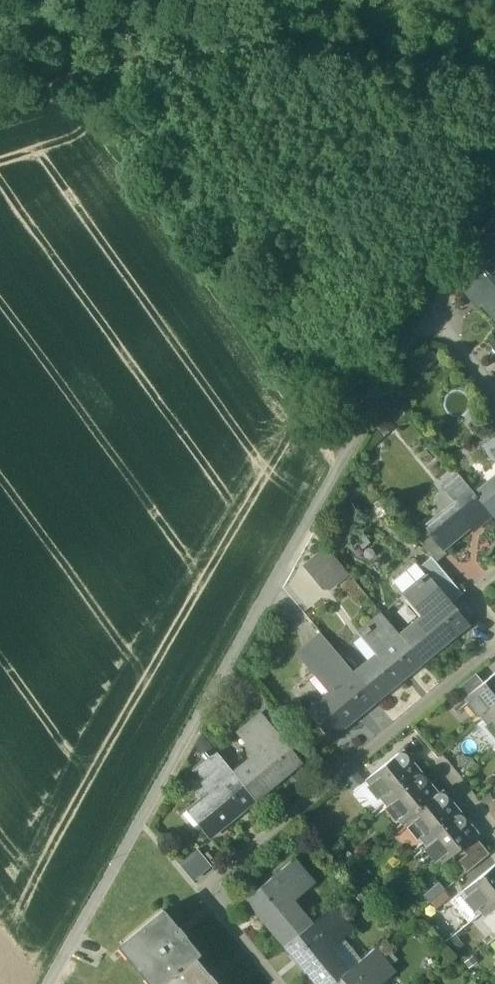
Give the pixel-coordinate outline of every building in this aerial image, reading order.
[(490,218),(471,249),(486,268),(494,261),(494,224),(490,218)] [(486,268),(462,287),(472,300),(476,297),(494,320),(494,261),(486,268)] [(442,521),(437,515),(423,527),(442,550),(476,521),(479,525),(491,515),(476,497),(458,475),(443,487),(459,507),(442,521)] [(491,485),(476,497),(491,515),(494,520),(494,519),(494,490),(491,485)] [(442,550),(423,527),(414,535),(436,562),(445,554),(442,550)] [(327,549),(307,566),(323,585),(343,568),(327,549)] [(420,567),(419,568),(426,577),(427,576),(450,603),(462,594),(431,558),(420,567)] [(416,563),(395,580),(394,585),(403,596),(409,591),(417,584),(416,582),(419,580),(418,578),(422,575),(424,578),(426,577),(419,568),(420,567),(416,563)] [(450,603),(427,576),(426,577),(424,578),(422,575),(418,578),(419,580),(416,582),(417,584),(409,591),(426,612),(398,635),(418,659),(421,662),(450,638),(448,635),(464,621),(450,603)] [(380,650),(352,673),(373,697),(375,700),(404,676),(402,673),(418,659),(398,635),(381,614),(363,629),(380,650)] [(317,668),(334,689),(307,711),(329,738),(358,714),(356,711),(373,697),(352,673),(335,652),(317,668)] [(467,697),(486,719),(494,712),(494,673),(483,683),(467,697)] [(476,674),(458,689),(465,698),(467,697),(483,683),(476,674)] [(281,719),(267,702),(258,710),(261,714),(271,727),(281,719)] [(486,719),(494,731),(494,712),(486,719)] [(258,751),(232,773),(252,797),(254,800),(283,776),(280,773),(298,759),(271,727),(261,714),(241,730),(258,751)] [(232,773),(215,752),(196,767),(213,788),(186,811),(208,838),(237,814),(234,811),(252,797),(232,773)] [(400,753),(397,754),(366,779),(385,802),(416,777),(406,764),(407,761),(407,758),(405,756),(403,754),(400,753)] [(343,777),(349,788),(365,780),(358,769),(343,777)] [(419,776),(416,776),(416,777),(385,802),(403,824),(406,821),(434,798),(424,787),(425,784),(425,781),(424,778),(422,776),(419,776)] [(434,798),(406,821),(424,843),(456,817),(446,805),(447,804),(448,801),(447,799),(446,797),(444,795),(442,794),(440,794),(438,795),(434,798)] [(456,817),(424,843),(442,865),(462,848),(474,839),(464,827),(465,825),(465,822),(464,820),(463,818),(461,817),(458,816),(456,817)] [(487,855),(474,839),(462,848),(467,853),(458,860),(467,871),(487,855)] [(193,878),(211,864),(197,847),(179,862),(193,878)] [(293,860),(249,897),(263,914),(260,916),(284,946),(288,943),(311,924),(288,896),(309,878),(293,860)] [(464,892),(482,914),(494,903),(494,867),(494,866),(464,892)] [(482,914),(494,930),(494,903),(482,914)] [(288,943),(302,961),(298,964),(315,983),(333,983),(349,970),(326,942),(347,925),(332,906),(311,924),(288,943)] [(122,944),(155,983),(162,983),(194,958),(197,955),(162,912),(122,944)] [(333,983),(371,983),(390,968),(375,949),(349,970),(333,983)] [(194,958),(162,983),(215,983),(194,958)]
